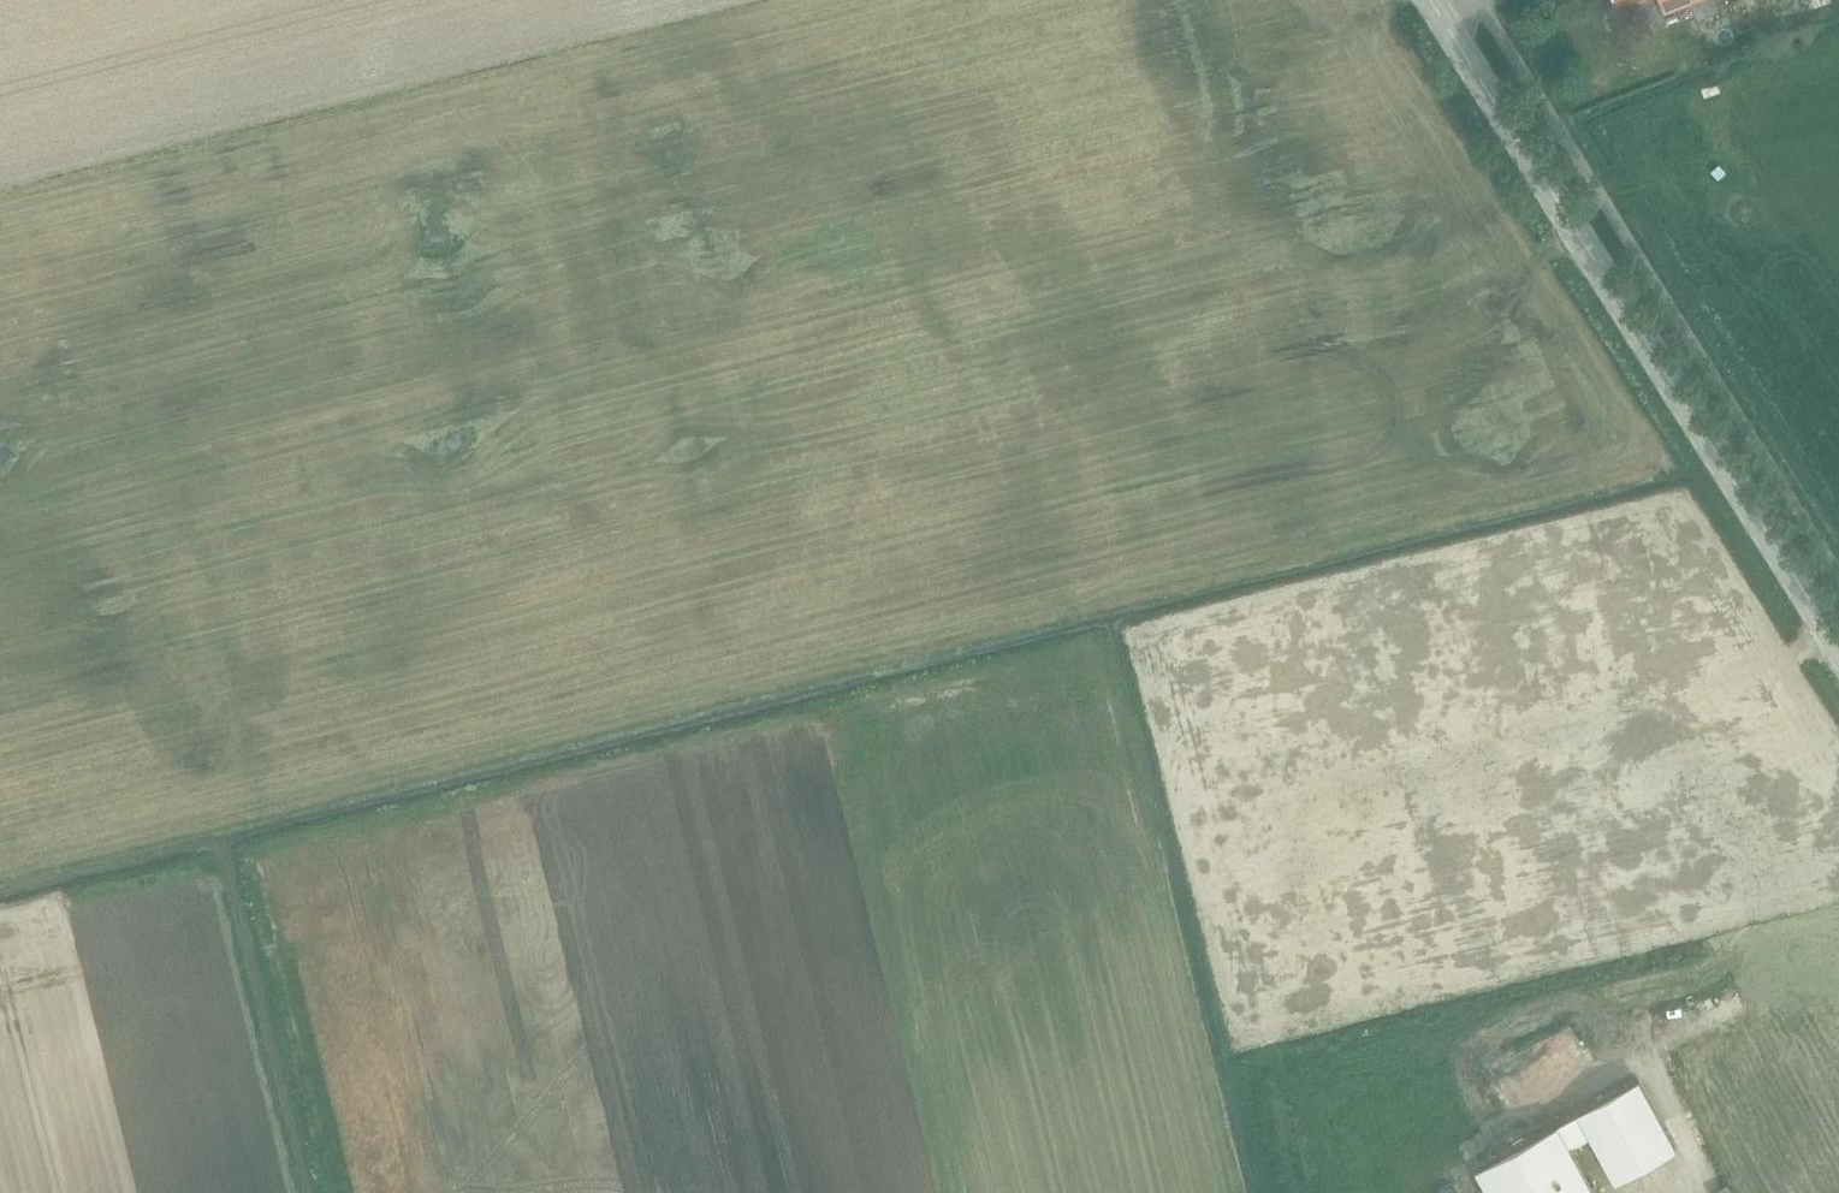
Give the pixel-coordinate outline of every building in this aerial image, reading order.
[(1616,10),(1643,0),(1612,0),(1616,10)] [(1663,13),(1697,0),(1658,0),(1663,13)] [(1566,1148),(1588,1135),(1614,1182),(1675,1148),(1638,1079),(1477,1167),(1491,1192),(1590,1192),(1566,1148)]
